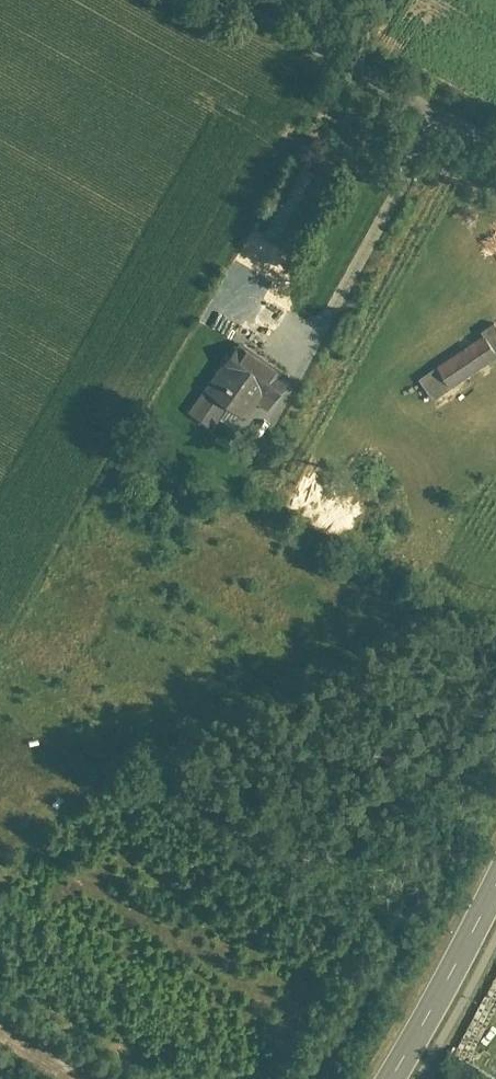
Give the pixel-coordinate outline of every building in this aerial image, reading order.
[(251,324),(264,297),(239,285),(226,312),(251,324)] [(426,376),(440,398),(495,362),(495,332),(495,331),(426,376)] [(209,396),(249,421),(284,365),(244,340),(209,396)]
